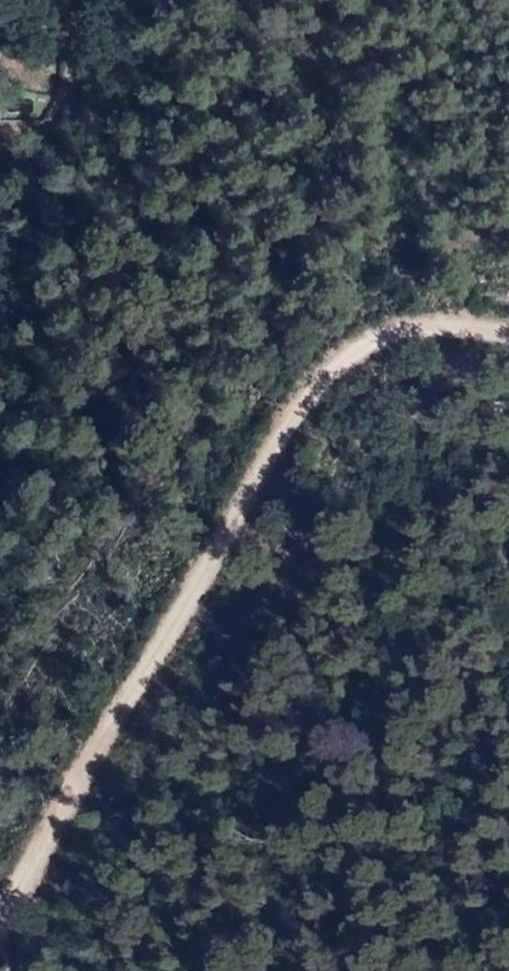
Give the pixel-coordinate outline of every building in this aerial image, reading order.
[(9,97),(8,114),(32,115),(33,98),(9,97)]
